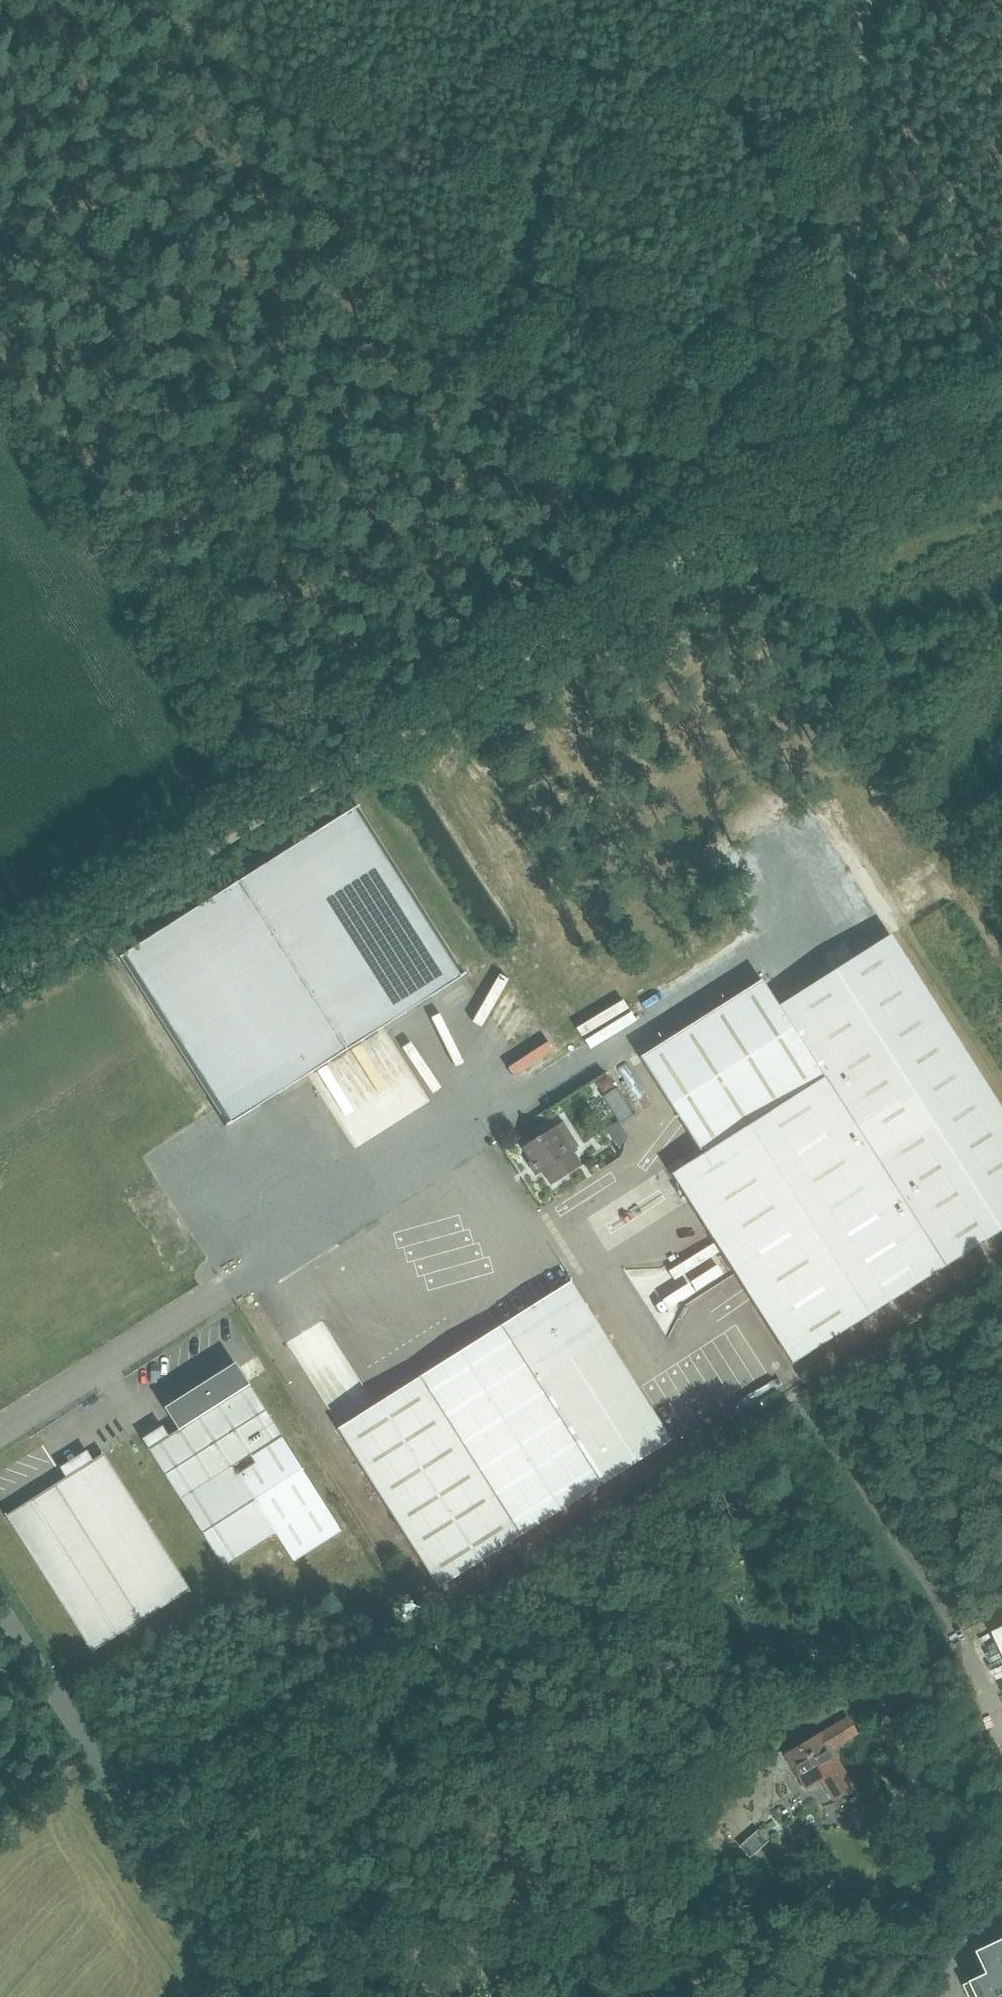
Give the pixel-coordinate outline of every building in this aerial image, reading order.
[(118,958),(186,1065),(226,1127),(324,1065),(465,975),(358,806),(118,958)] [(809,1353),(1001,1230),(1001,1114),(890,938),(779,1008),(824,1079),(687,1165),(683,1158),(667,1168),(792,1364),(809,1353)] [(615,1088),(607,1075),(595,1083),(603,1095),(615,1088)] [(633,1116),(616,1089),(602,1097),(620,1124),(633,1116)] [(552,1121),(562,1114),(557,1107),(547,1113),(552,1121)] [(210,1117),(195,1126),(204,1142),(220,1132),(210,1117)] [(175,1137),(184,1153),(200,1144),(191,1127),(175,1137)] [(543,1172),(551,1185),(581,1166),(572,1152),(568,1155),(552,1130),(522,1148),(531,1162),(528,1164),(536,1176),(543,1172)] [(619,1135),(614,1137),(613,1142),(616,1146),(621,1147),(625,1144),(626,1140),(623,1136),(619,1135)] [(667,1271),(682,1297),(726,1271),(711,1245),(667,1271)] [(570,1283),(338,1430),(438,1588),(671,1441),(570,1283)] [(178,1431),(148,1450),(159,1467),(181,1501),(223,1566),(273,1534),(274,1534),(293,1563),(342,1532),(281,1437),(281,1436),(262,1406),(249,1386),(244,1389),(233,1372),(172,1411),(183,1428),(178,1431)] [(103,1454),(6,1517),(92,1652),(190,1590),(103,1454)] [(772,1503),(782,1517),(791,1510),(781,1496),(772,1503)] [(990,1616),(1001,1646),(1001,1612),(990,1616)] [(821,1779),(833,1799),(841,1812),(860,1801),(831,1752),(858,1735),(848,1719),(821,1736),(787,1756),(806,1788),(821,1779)] [(470,1916),(454,1921),(457,1930),(473,1925),(470,1916)] [(515,1946),(510,1932),(502,1935),(507,1949),(515,1946)] [(965,1985),(970,1996),(1001,1996),(1001,1941),(979,1952),(989,1974),(972,1982),(965,1985)]
